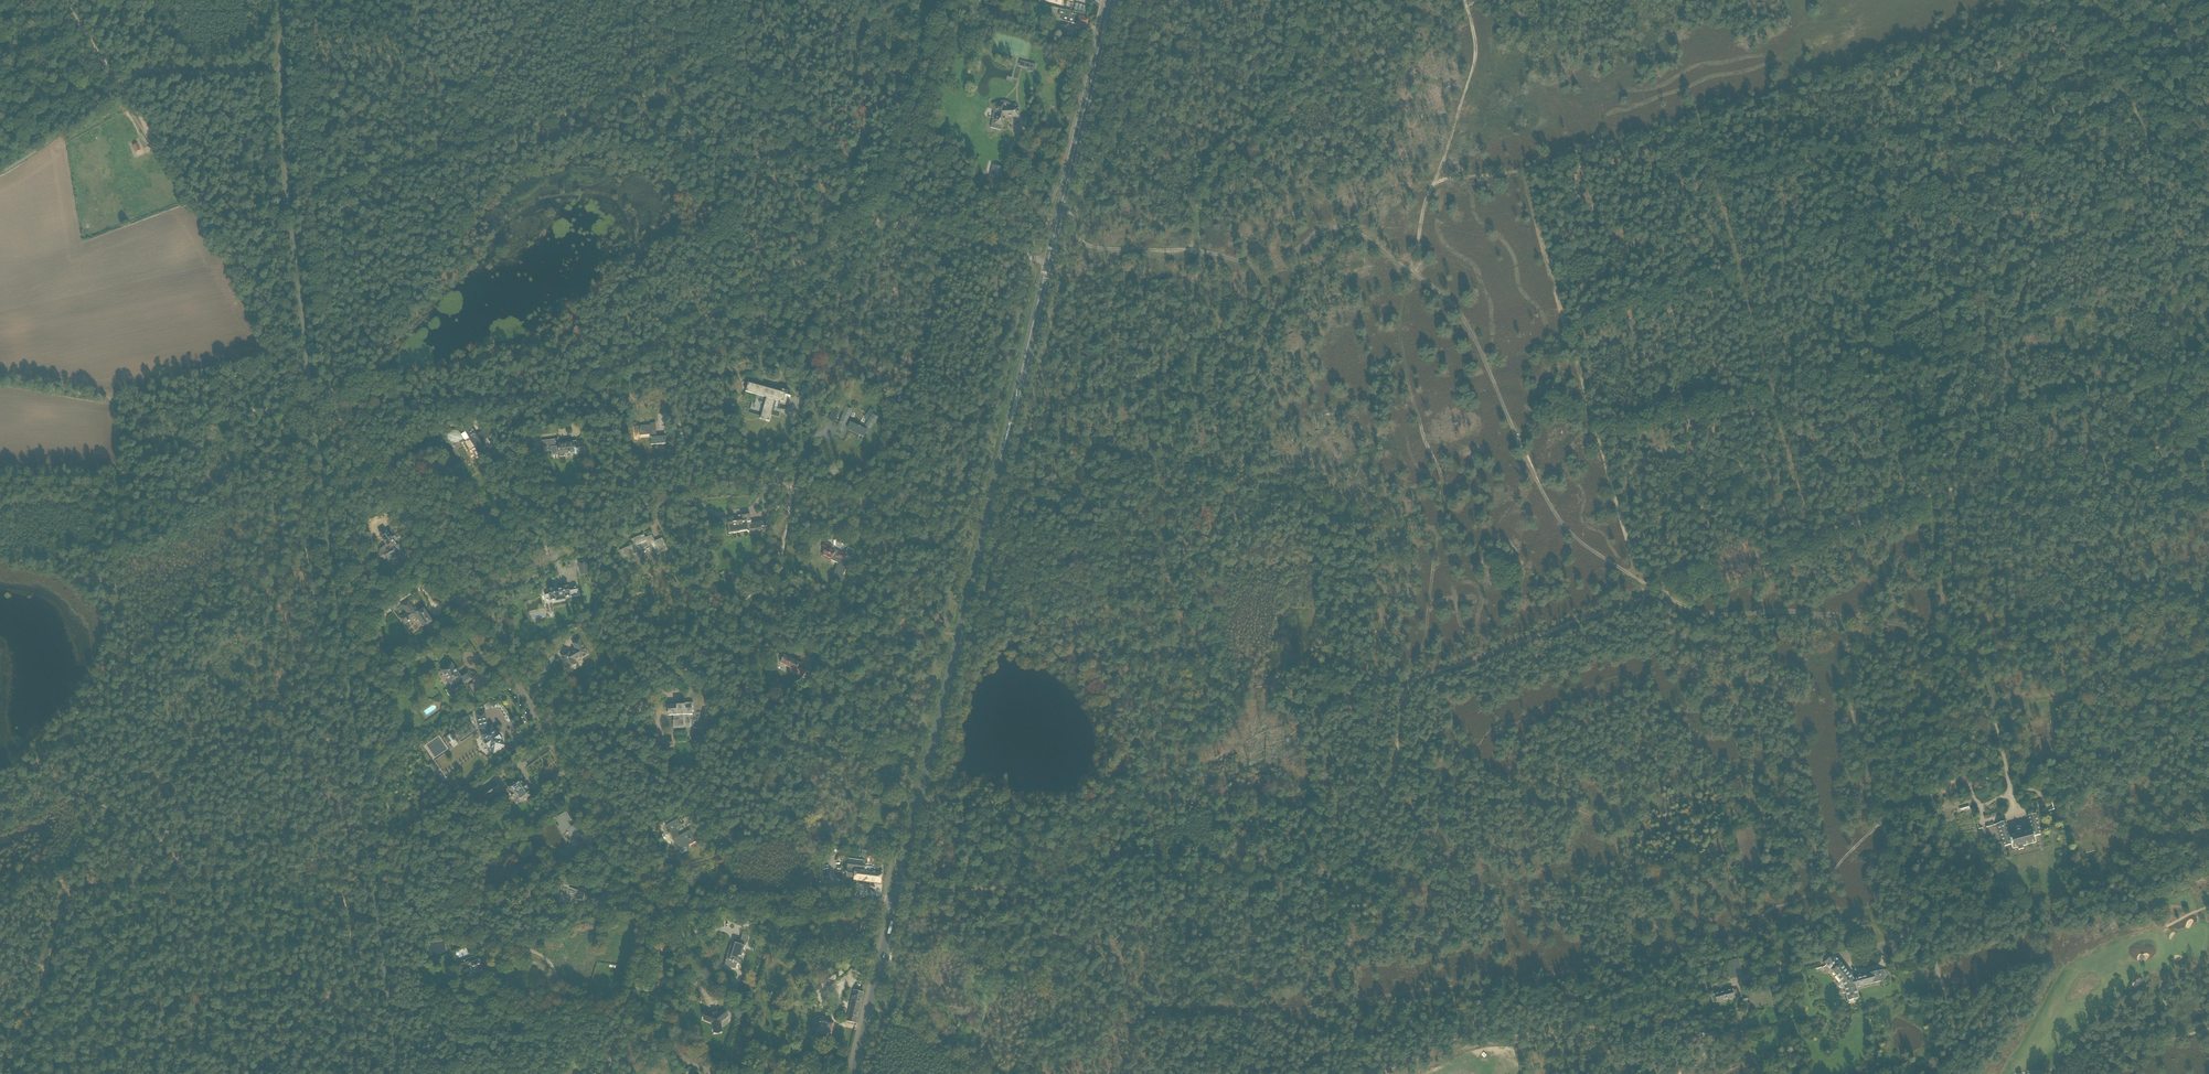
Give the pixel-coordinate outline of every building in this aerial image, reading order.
[(967,13),(969,4),(959,2),(956,11),(967,13)] [(1000,8),(984,3),(980,18),(996,22),(1000,8)] [(1084,17),(1078,16),(1070,14),(1071,12),(1064,10),(1063,16),(1073,19),(1072,23),(1075,24),(1074,28),(1085,30),(1086,27),(1088,20),(1083,19),(1084,17)] [(1029,69),(1028,71),(1033,72),(1035,65),(1025,62),(1024,68),(1029,69)] [(1004,102),(1003,102),(1002,102),(1001,102),(1002,104),(995,106),(996,111),(995,111),(995,112),(994,113),(993,115),(993,116),(993,118),(993,119),(991,128),(1000,130),(1001,125),(1003,126),(1005,117),(1019,117),(1018,108),(1017,108),(1016,105),(1011,105),(1010,104),(1009,103),(1008,103),(1006,102),(1005,102),(1004,102)] [(992,165),(990,175),(1001,177),(1003,168),(992,165)] [(748,383),(746,392),(757,395),(766,398),(760,419),(769,421),(775,401),(780,402),(779,403),(786,405),(788,397),(790,397),(788,396),(790,391),(782,389),(781,393),(772,391),(773,389),(772,389),(772,390),(748,383)] [(833,408),(831,414),(837,417),(837,416),(839,411),(833,408)] [(870,428),(873,424),(877,418),(874,415),(864,429),(847,421),(852,410),(847,408),(838,428),(842,430),(845,426),(848,428),(848,429),(864,436),(867,430),(869,427),(870,428)] [(666,444),(666,438),(666,436),(656,437),(655,424),(651,424),(651,426),(640,426),(641,435),(651,434),(652,445),(666,444)] [(450,431),(445,434),(448,438),(451,441),(455,442),(460,441),(464,439),(466,442),(464,443),(469,449),(475,446),(482,458),(488,454),(472,426),(465,431),(465,432),(461,434),(458,431),(454,430),(450,431)] [(487,428),(480,432),(483,435),(484,438),(485,440),(492,436),(487,428)] [(558,439),(549,440),(550,451),(551,451),(550,448),(557,447),(557,449),(558,449),(559,454),(559,456),(564,456),(564,454),(574,453),(574,455),(584,453),(584,452),(585,452),(585,448),(584,448),(583,441),(569,442),(569,443),(559,444),(558,439)] [(766,521),(761,522),(761,521),(752,523),(750,514),(742,516),(742,517),(736,518),(736,521),(733,522),(728,523),(729,533),(748,530),(748,532),(763,529),(762,527),(767,526),(766,521)] [(386,534),(381,537),(386,545),(381,548),(385,554),(385,555),(389,561),(397,557),(400,555),(400,556),(400,555),(405,553),(406,555),(405,553),(406,553),(407,552),(395,536),(392,537),(389,538),(386,534)] [(665,557),(663,551),(666,549),(662,539),(654,543),(652,537),(646,540),(643,535),(633,540),(635,545),(621,551),(624,558),(637,552),(638,554),(639,555),(640,555),(642,554),(642,553),(642,552),(649,549),(651,552),(650,553),(651,557),(653,556),(655,561),(665,557)] [(826,547),(822,555),(825,557),(825,559),(829,560),(830,559),(841,564),(840,568),(838,567),(832,579),(839,583),(843,573),(844,573),(855,550),(848,547),(845,553),(846,554),(846,555),(839,552),(838,552),(831,549),(832,546),(824,542),(823,546),(826,547)] [(569,582),(580,576),(577,570),(566,576),(569,582)] [(551,600),(556,599),(555,597),(565,595),(565,597),(566,597),(570,596),(570,595),(574,594),(573,587),(569,588),(568,586),(564,587),(564,588),(558,589),(555,590),(554,590),(554,589),(549,590),(549,592),(546,592),(547,598),(550,597),(551,600)] [(712,602),(711,605),(715,606),(717,600),(712,599),(713,595),(709,594),(708,601),(712,602)] [(408,601),(402,605),(407,613),(401,618),(405,624),(414,617),(417,621),(422,618),(427,625),(426,625),(432,634),(437,631),(431,622),(433,621),(424,609),(420,612),(419,610),(415,613),(413,610),(414,609),(408,601)] [(570,652),(567,654),(562,657),(568,669),(577,664),(575,660),(580,657),(581,658),(588,654),(579,639),(573,643),(577,650),(571,653),(570,652)] [(810,676),(808,674),(809,672),(803,669),(803,670),(798,667),(799,663),(784,655),(786,652),(777,648),(774,653),(783,657),(781,660),(780,662),(791,668),(789,671),(794,673),(796,671),(801,673),(800,676),(808,680),(810,676)] [(448,667),(442,671),(443,672),(442,674),(444,676),(445,675),(452,685),(455,690),(457,690),(458,689),(458,688),(463,684),(463,685),(472,678),(468,672),(461,677),(452,664),(451,664),(450,664),(448,665),(448,667)] [(667,713),(668,713),(669,716),(674,715),(674,720),(673,720),(673,721),(674,721),(675,727),(674,727),(674,728),(684,727),(684,726),(693,725),(693,727),(701,727),(700,712),(692,712),(692,711),(694,711),(693,702),(685,703),(685,704),(667,705),(667,713)] [(485,712),(476,714),(480,729),(483,734),(482,735),(485,741),(484,742),(489,749),(490,748),(494,753),(505,746),(501,740),(502,739),(497,732),(496,733),(492,728),(490,729),(488,725),(485,712)] [(453,737),(455,735),(453,731),(450,733),(449,732),(447,734),(447,735),(444,737),(447,741),(450,739),(450,740),(453,738),(453,737)] [(1966,775),(1967,784),(1976,782),(1974,774),(1966,775)] [(524,785),(520,779),(516,782),(516,781),(511,784),(512,785),(508,787),(512,793),(511,793),(515,799),(515,798),(519,804),(523,801),(528,798),(527,798),(531,795),(527,790),(528,789),(525,784),(524,785)] [(478,795),(482,801),(501,789),(496,782),(478,795)] [(481,801),(477,796),(470,801),(474,806),(481,801)] [(692,798),(685,802),(687,806),(694,803),(692,798)] [(2027,816),(2030,829),(2030,830),(2021,832),(2021,829),(2016,830),(2016,833),(2010,835),(2006,821),(1996,824),(2002,842),(2003,842),(2005,846),(2011,845),(2012,849),(2018,847),(2019,850),(2024,849),(2023,846),(2036,842),(2035,836),(2041,835),(2036,814),(2037,814),(2037,813),(2027,816)] [(678,820),(672,823),(667,826),(675,841),(676,840),(678,842),(676,843),(680,849),(697,840),(691,830),(680,836),(675,828),(681,825),(678,820)] [(876,852),(871,851),(862,850),(861,858),(865,858),(865,860),(863,860),(863,863),(848,861),(847,867),(847,870),(847,872),(846,872),(846,875),(846,876),(854,877),(854,879),(863,880),(863,881),(870,882),(870,881),(881,882),(882,873),(874,872),(875,866),(871,866),(872,863),(870,863),(871,860),(875,861),(876,852)] [(584,894),(575,890),(569,887),(561,886),(561,890),(563,891),(560,898),(571,903),(572,901),(579,903),(580,904),(582,904),(584,903),(584,902),(582,902),(582,900),(583,900),(584,894)] [(609,899),(597,900),(599,907),(609,907),(609,891),(608,891),(609,899)] [(739,944),(738,943),(735,942),(735,943),(736,943),(735,947),(732,946),(731,945),(730,946),(731,946),(729,953),(732,954),(728,966),(727,965),(726,966),(735,969),(736,968),(735,968),(739,956),(741,957),(745,946),(746,946),(747,943),(741,941),(740,944),(739,944)] [(1858,987),(1856,977),(1852,978),(1847,972),(1835,957),(1829,958),(1825,962),(1829,966),(1842,982),(1842,983),(1841,983),(1841,984),(1841,985),(1842,986),(1843,987),(1844,987),(1845,987),(1849,1003),(1855,1001),(1855,999),(1859,998),(1856,987),(1858,987)] [(1730,976),(1730,978),(1742,975),(1742,973),(1738,959),(1726,962),(1730,976)] [(1858,987),(1881,981),(1880,978),(1884,977),(1886,977),(1885,975),(1889,974),(1888,970),(1884,971),(1884,970),(1856,977),(1858,987)] [(854,990),(850,1005),(860,1008),(863,992),(854,990)] [(1735,997),(1734,995),(1733,990),(1715,994),(1715,995),(1712,996),(1713,1002),(1716,1001),(1717,1002),(1735,997)] [(860,1008),(850,1005),(846,1021),(856,1023),(860,1008)] [(721,1029),(721,1024),(721,1023),(720,1022),(721,1021),(722,1020),(723,1020),(723,1019),(728,1016),(723,1009),(718,1013),(717,1014),(717,1013),(717,1012),(712,1013),(713,1013),(713,1014),(707,1012),(709,1013),(706,1020),(712,1023),(713,1026),(713,1030),(721,1029)] [(1748,1029),(1745,1012),(1739,1014),(1742,1030),(1748,1029)] [(818,1032),(816,1032),(815,1037),(817,1037),(817,1038),(818,1038),(819,1039),(819,1038),(820,1038),(822,1038),(822,1039),(832,1041),(834,1036),(831,1035),(833,1024),(826,1022),(827,1018),(824,1018),(824,1017),(823,1017),(822,1017),(818,1032)]
